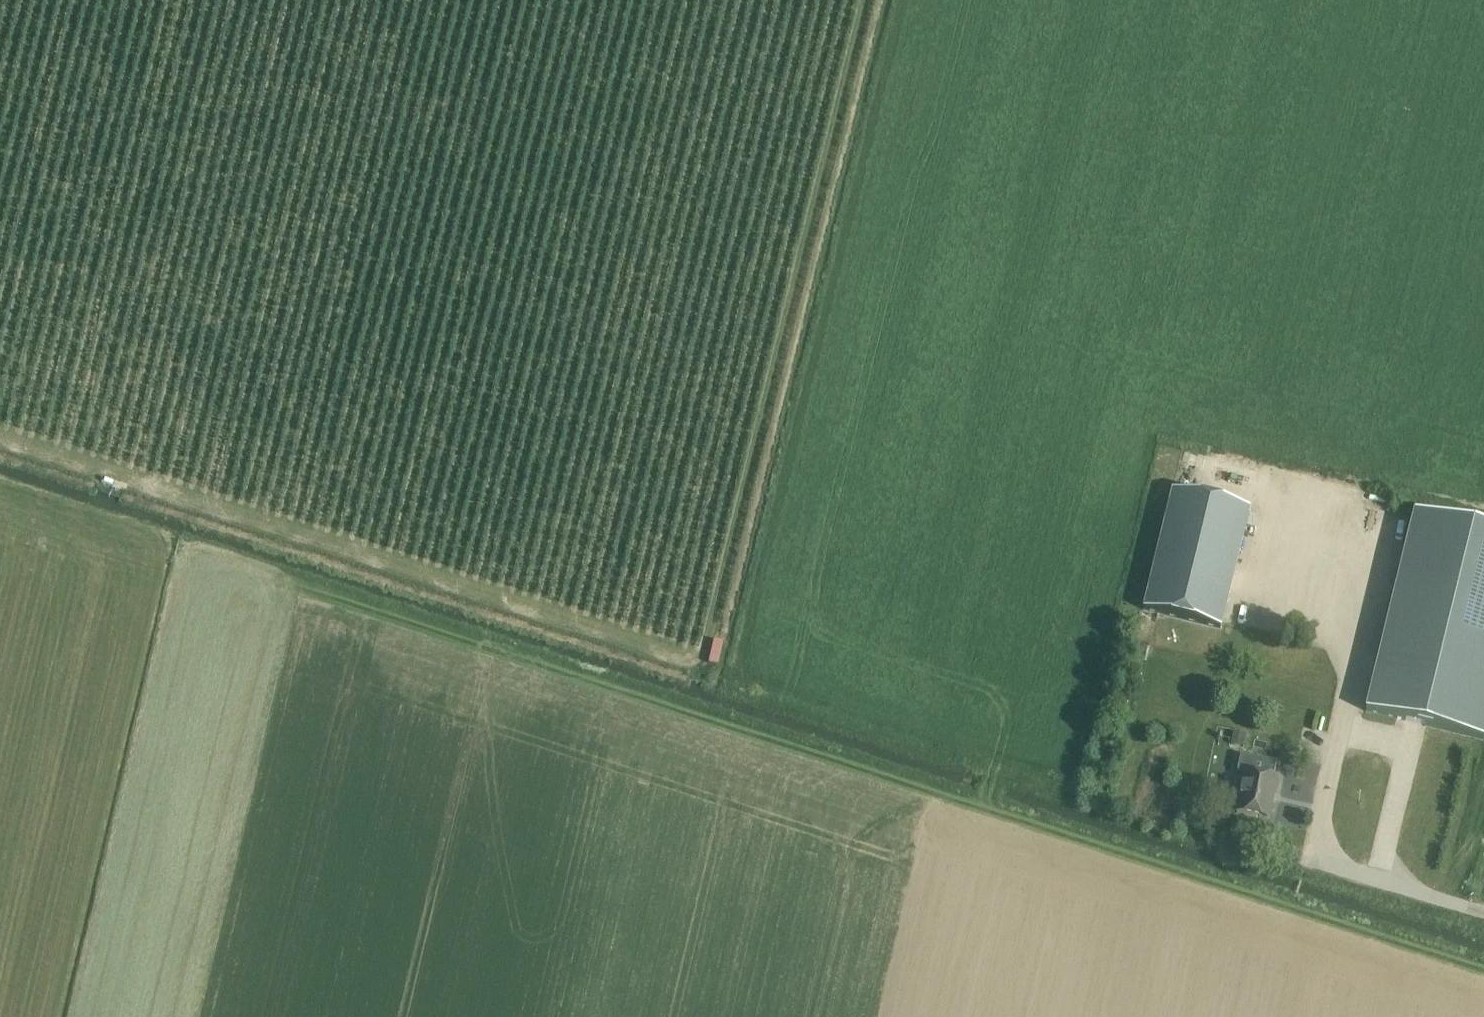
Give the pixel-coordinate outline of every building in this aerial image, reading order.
[(1281,486),(1263,482),(1181,463),(1157,564),(1238,583),(1235,595),(1226,592),(1222,608),(1232,610),(1251,615),(1281,486)] [(1483,736),(1483,521),(1416,505),(1367,711),(1483,739),(1483,736)] [(710,639),(704,663),(715,665),(721,642),(710,639)] [(1233,731),(1231,744),(1244,747),(1246,734),(1233,731)] [(1237,813),(1249,815),(1269,819),(1277,779),(1273,778),(1277,762),(1241,755),(1237,772),(1245,773),(1237,813)]
